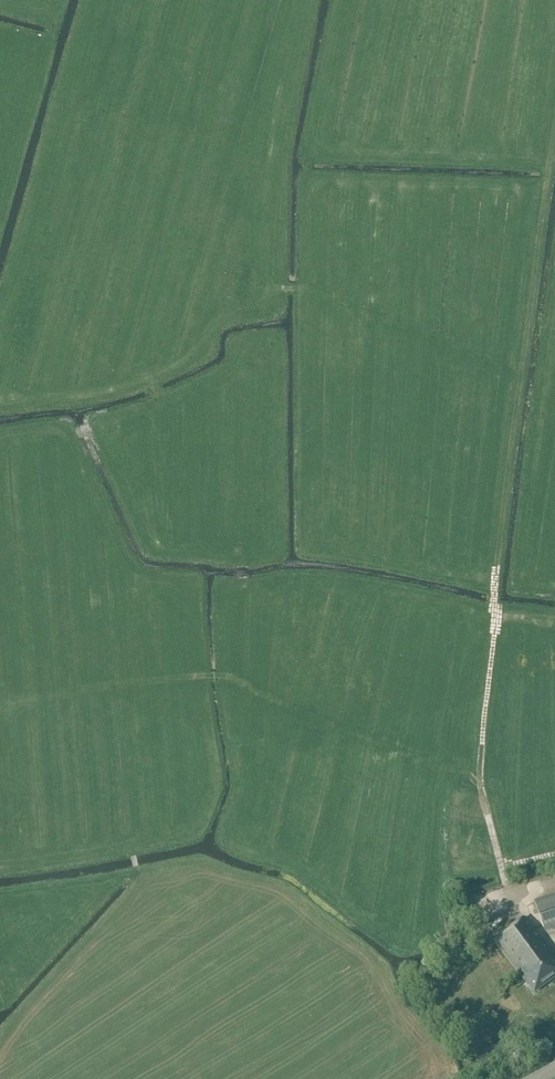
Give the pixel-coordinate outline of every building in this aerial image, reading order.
[(535,902),(545,932),(554,929),(554,895),(535,902)] [(524,919),(494,941),(525,982),(526,981),(535,993),(554,977),(554,963),(553,961),(554,960),(524,919)]
